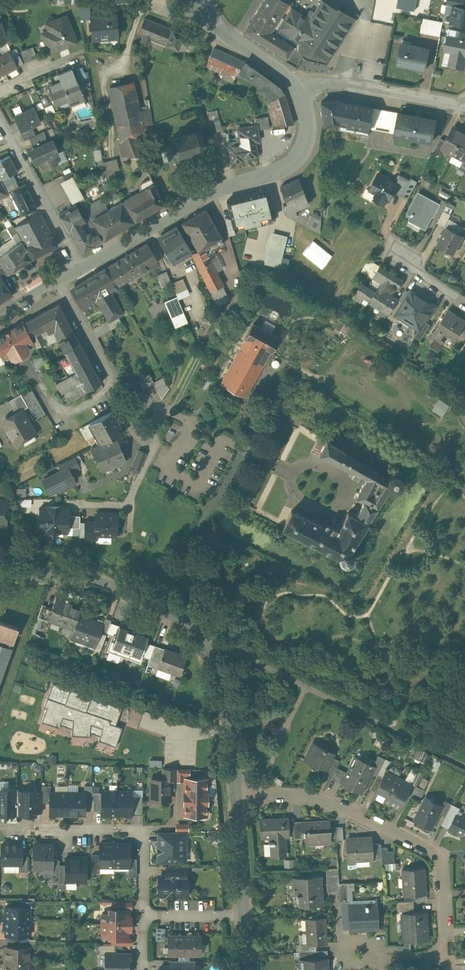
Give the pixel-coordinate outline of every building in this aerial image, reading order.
[(253,18),(268,27),(269,26),(271,27),(273,27),(288,3),(284,0),(264,0),(253,18)] [(397,6),(414,9),(416,0),(398,0),(397,6)] [(322,1),(314,13),(310,11),(306,18),(291,9),(276,32),(288,40),(296,45),(303,56),(303,57),(307,60),(325,64),(354,19),(338,8),(336,10),(322,1)] [(89,2),(77,2),(79,15),(90,14),(89,2)] [(454,6),(450,22),(464,25),(464,8),(454,6)] [(116,14),(90,16),(92,38),(118,37),(116,14)] [(66,16),(46,24),(50,33),(43,36),(49,53),(76,42),(66,16)] [(184,34),(144,18),(138,33),(143,36),(151,39),(177,49),(184,34)] [(253,18),(243,33),(285,60),(283,61),(296,68),(303,57),(303,56),(296,45),(288,40),(276,32),(268,27),(253,18)] [(421,32),(426,33),(429,19),(423,18),(421,32)] [(5,19),(0,21),(0,22),(6,40),(8,45),(13,42),(5,19)] [(443,22),(429,19),(426,33),(440,36),(443,22)] [(460,32),(450,30),(448,37),(459,39),(460,32)] [(197,39),(184,34),(177,49),(177,50),(178,49),(180,49),(182,49),(184,47),(185,46),(193,49),(197,39)] [(151,39),(143,36),(140,43),(148,46),(151,39)] [(448,37),(445,51),(446,51),(454,52),(451,66),(464,69),(464,64),(464,40),(459,39),(448,37)] [(429,49),(401,43),(397,64),(410,66),(410,63),(424,66),(424,69),(425,69),(429,49)] [(33,46),(20,51),(25,62),(37,58),(33,46)] [(245,62),(214,47),(207,62),(237,75),(245,62)] [(454,52),(446,51),(443,64),(451,66),(454,52)] [(0,56),(0,74),(8,70),(8,71),(17,67),(12,58),(9,52),(0,56)] [(19,55),(12,58),(17,67),(23,64),(19,55)] [(281,88),(245,62),(237,75),(247,80),(256,86),(267,102),(283,93),(281,88)] [(82,67),(75,69),(80,81),(86,78),(82,67)] [(75,78),(62,83),(61,80),(48,85),(55,104),(56,103),(55,101),(66,96),(70,104),(71,104),(70,102),(83,97),(83,99),(84,99),(76,78),(75,78)] [(133,82),(109,87),(120,139),(120,141),(123,140),(128,155),(129,158),(141,154),(135,138),(143,132),(139,110),(133,82)] [(283,93),(267,102),(274,125),(293,124),(286,100),(283,93)] [(338,100),(321,102),(321,105),(323,122),(323,125),(340,123),(339,101),(338,100)] [(374,107),(339,101),(340,123),(370,128),(374,108),(374,107)] [(34,108),(14,117),(21,131),(41,122),(34,108)] [(150,108),(139,110),(143,132),(152,125),(150,108)] [(387,110),(374,108),(370,128),(383,131),(387,110)] [(399,113),(387,111),(387,110),(383,131),(395,133),(399,113)] [(436,119),(399,112),(395,133),(395,134),(432,142),(436,119)] [(215,116),(219,129),(226,127),(222,114),(215,116)] [(268,116),(256,118),(258,130),(270,128),(268,116)] [(257,125),(245,127),(245,130),(238,131),(239,140),(228,141),(231,163),(243,161),(242,159),(257,156),(255,141),(259,141),(258,130),(257,125)] [(446,140),(442,148),(448,151),(449,149),(454,152),(464,132),(460,130),(460,129),(454,126),(446,140)] [(33,129),(22,134),(25,140),(29,138),(36,135),(33,129)] [(36,135),(29,138),(32,144),(46,138),(43,131),(36,135)] [(195,131),(174,137),(172,137),(171,138),(170,138),(167,143),(167,145),(161,147),(163,155),(165,155),(165,156),(170,154),(170,153),(172,153),(179,157),(201,151),(205,144),(202,135),(195,131)] [(454,152),(459,154),(457,156),(463,159),(464,160),(464,158),(464,133),(464,132),(454,152)] [(441,137),(434,151),(439,154),(442,148),(446,140),(441,137)] [(46,138),(32,144),(44,170),(58,163),(46,138)] [(123,140),(120,141),(120,139),(118,140),(123,156),(128,155),(123,140)] [(0,159),(0,177),(1,178),(12,173),(13,174),(18,171),(9,155),(0,159)] [(117,158),(104,162),(107,181),(117,180),(115,169),(119,168),(117,158)] [(72,170),(63,175),(65,180),(74,175),(72,170)] [(0,178),(0,179),(4,187),(16,181),(17,181),(13,174),(12,173),(1,178),(0,178)] [(394,182),(378,173),(369,190),(376,193),(373,198),(384,204),(387,199),(389,201),(394,192),(398,184),(394,182)] [(410,180),(398,174),(394,182),(398,184),(394,192),(401,196),(410,180)] [(58,177),(62,186),(76,179),(74,175),(65,180),(63,175),(58,177)] [(139,189),(140,191),(154,184),(151,178),(142,182),(140,184),(139,186),(139,189)] [(299,178),(280,186),(286,203),(290,212),(295,210),(308,204),(305,195),(299,178)] [(8,194),(4,187),(0,179),(0,198),(8,194)] [(24,184),(8,192),(21,216),(37,209),(24,184)] [(140,191),(123,201),(124,202),(135,219),(134,220),(135,221),(164,204),(163,203),(154,184),(140,191)] [(234,227),(244,225),(244,226),(261,222),(260,221),(274,217),(268,190),(255,193),(255,194),(249,196),(249,195),(227,200),(232,219),(234,227)] [(440,204),(418,193),(407,213),(412,215),(409,220),(425,228),(433,213),(435,214),(443,199),(442,199),(440,204)] [(84,197),(79,199),(83,208),(88,206),(86,200),(84,197)] [(102,198),(88,206),(89,209),(88,210),(93,219),(108,210),(102,198)] [(443,199),(435,214),(440,217),(444,210),(448,202),(443,199)] [(108,210),(93,219),(105,239),(134,221),(123,201),(121,202),(119,203),(108,210)] [(454,206),(448,202),(444,210),(450,214),(454,206)] [(290,212),(286,203),(284,204),(287,216),(296,216),(295,210),(290,212)] [(76,204),(59,214),(69,232),(70,232),(82,252),(103,240),(97,231),(93,233),(90,229),(87,230),(83,224),(86,222),(85,219),(76,204)] [(222,237),(205,209),(182,223),(198,250),(198,251),(220,238),(222,237)] [(440,217),(437,222),(444,226),(448,219),(451,214),(450,214),(444,210),(440,217)] [(41,213),(15,227),(18,232),(27,247),(52,234),(41,213)] [(321,220),(311,216),(306,227),(319,233),(321,220)] [(89,217),(85,219),(86,222),(83,224),(87,230),(90,229),(93,233),(97,231),(89,217)] [(232,219),(225,220),(229,235),(235,234),(234,227),(232,219)] [(464,227),(448,219),(445,226),(447,227),(461,234),(464,227)] [(17,233),(12,225),(7,228),(12,236),(17,233)] [(461,234),(447,227),(437,245),(453,254),(463,235),(461,234)] [(178,228),(159,239),(173,263),(192,252),(178,228)] [(288,236),(272,232),(264,264),(280,267),(288,236)] [(52,234),(27,247),(33,258),(58,245),(52,234)] [(220,238),(198,251),(198,250),(192,253),(211,291),(223,285),(224,285),(207,253),(223,243),(220,238)] [(0,257),(0,262),(8,274),(13,271),(32,259),(22,242),(0,257)] [(147,243),(105,268),(116,286),(158,262),(147,243),(147,244),(147,243)] [(393,296),(386,291),(391,284),(398,288),(403,280),(380,266),(373,277),(381,283),(375,292),(362,283),(354,296),(362,300),(363,299),(369,302),(370,300),(383,308),(381,311),(383,312),(393,296)] [(105,268),(86,279),(87,281),(71,290),(81,307),(96,298),(98,302),(109,321),(123,312),(112,294),(109,290),(116,286),(105,268)] [(166,271),(157,275),(162,287),(171,283),(166,271)] [(12,295),(2,278),(1,277),(0,277),(0,303),(12,295)] [(183,278),(172,283),(176,293),(187,289),(183,278)] [(223,285),(211,291),(218,306),(230,300),(223,285)] [(424,301),(414,294),(415,293),(411,291),(405,300),(408,302),(407,304),(404,302),(393,320),(397,323),(401,315),(411,322),(410,323),(419,329),(425,321),(434,305),(425,300),(424,301)] [(177,296),(164,301),(175,328),(188,322),(177,296)] [(393,296),(383,312),(389,315),(399,299),(393,296)] [(389,315),(388,317),(393,320),(404,302),(399,299),(389,315)] [(58,304),(23,322),(37,347),(46,342),(43,336),(54,330),(58,339),(73,331),(58,304)] [(448,310),(448,309),(430,337),(439,342),(445,333),(455,339),(460,332),(464,324),(464,320),(448,310)] [(101,323),(99,319),(90,324),(97,337),(111,329),(107,320),(101,323)] [(425,321),(419,329),(414,336),(420,340),(430,324),(425,321)] [(0,335),(0,353),(3,358),(9,354),(11,358),(15,359),(28,352),(29,348),(27,345),(33,341),(23,322),(0,335)] [(279,337),(253,323),(244,338),(270,353),(271,352),(279,337)] [(101,383),(73,331),(58,339),(67,355),(48,366),(66,402),(101,383)] [(270,353),(245,339),(221,383),(246,397),(265,362),(270,353)] [(275,355),(271,352),(270,353),(265,362),(270,365),(275,355)] [(40,353),(30,359),(35,369),(46,364),(40,353)] [(169,388),(163,377),(154,382),(149,373),(138,379),(143,389),(154,384),(161,398),(162,398),(169,388)] [(31,388),(21,394),(28,406),(35,419),(45,413),(31,388)] [(21,393),(8,401),(14,411),(14,414),(22,409),(28,406),(21,394),(21,393)] [(434,410),(442,412),(445,401),(436,399),(434,410)] [(14,414),(6,418),(5,421),(7,425),(5,427),(14,444),(22,440),(22,438),(35,431),(22,409),(14,414)] [(123,433),(112,412),(90,423),(98,444),(123,433)] [(302,417),(292,412),(287,422),(295,427),(297,428),(300,422),(302,417)] [(116,437),(92,448),(101,472),(126,461),(116,437)] [(387,478),(326,439),(319,454),(352,471),(351,474),(363,481),(355,496),(363,500),(355,515),(347,511),(338,528),(325,522),(323,526),(291,509),(282,527),(338,555),(338,558),(340,561),(342,563),(345,564),(348,564),(351,562),(353,560),(354,557),(353,554),(352,551),(349,549),(389,487),(392,489),(395,489),(398,489),(400,487),(402,484),(402,481),(402,478),(400,476),(398,474),(395,473),(392,474),(389,475),(387,478)] [(146,453),(139,450),(132,467),(139,470),(146,453)] [(74,457),(60,464),(62,469),(67,467),(70,472),(79,468),(74,457)] [(62,469),(43,479),(50,493),(63,486),(65,489),(73,484),(72,481),(74,480),(70,472),(67,467),(62,469)] [(254,507),(246,503),(240,513),(251,518),(253,513),(256,508),(254,507)] [(54,507),(40,507),(39,531),(53,532),(54,507)] [(68,508),(54,507),(53,532),(68,532),(68,527),(68,515),(68,508)] [(434,512),(433,517),(442,520),(444,515),(434,512)] [(116,515),(96,514),(96,521),(95,534),(115,535),(116,515)] [(80,516),(68,515),(68,527),(79,528),(80,516)] [(96,521),(86,521),(85,538),(95,538),(95,534),(96,521)] [(80,609),(64,603),(65,601),(56,598),(52,607),(48,619),(49,620),(50,618),(74,626),(73,628),(74,629),(79,615),(81,607),(80,609)] [(52,607),(42,604),(38,617),(49,621),(49,620),(48,619),(52,607)] [(91,620),(79,615),(71,637),(83,642),(84,639),(96,643),(100,632),(103,624),(102,624),(102,625),(90,620),(91,620)] [(10,647),(10,646),(8,646),(10,641),(12,641),(17,627),(0,621),(0,675),(10,647)] [(148,635),(119,625),(112,646),(123,650),(122,651),(124,651),(125,649),(135,653),(140,655),(141,655),(146,641),(148,635)] [(106,634),(100,632),(96,643),(95,646),(100,648),(106,634)] [(155,645),(146,641),(141,655),(140,655),(150,658),(155,645)] [(155,645),(150,658),(156,661),(161,647),(155,645)] [(173,651),(165,648),(165,647),(164,648),(161,647),(156,661),(159,662),(157,668),(158,668),(159,665),(169,669),(168,671),(179,675),(180,676),(187,655),(186,655),(185,658),(173,653),(173,651)] [(135,653),(125,649),(124,651),(122,651),(120,657),(131,661),(135,653)] [(122,707),(52,683),(44,707),(46,707),(42,721),(59,727),(60,724),(72,728),(71,735),(90,736),(90,732),(100,735),(98,740),(116,746),(123,727),(116,725),(122,707)] [(334,753),(312,742),(304,759),(317,766),(318,765),(325,769),(325,770),(326,770),(332,756),(334,753)] [(332,756),(326,770),(325,770),(323,774),(331,778),(336,767),(340,760),(332,756)] [(374,766),(355,756),(357,757),(352,765),(351,764),(347,772),(341,783),(342,784),(344,780),(354,785),(352,789),(361,793),(374,766)] [(177,768),(163,767),(163,778),(170,778),(170,780),(177,780),(177,768)] [(347,772),(336,767),(331,778),(341,783),(347,772)] [(189,769),(177,768),(177,780),(183,780),(183,774),(189,774),(189,769)] [(410,783),(386,771),(383,776),(375,792),(370,801),(371,802),(374,796),(398,808),(406,793),(410,783)] [(383,776),(377,774),(370,789),(375,792),(383,776)] [(163,778),(151,778),(151,799),(169,799),(170,780),(170,778),(163,778)] [(206,779),(186,779),(186,793),(184,793),(184,803),(186,803),(186,814),(206,814),(206,804),(207,804),(207,793),(206,793),(206,779)] [(416,785),(410,782),(410,783),(406,793),(411,796),(411,795),(416,787),(416,785)] [(35,791),(18,791),(18,785),(18,789),(17,814),(35,814),(35,811),(35,793),(35,791)] [(51,785),(42,785),(42,803),(50,803),(50,792),(51,792),(51,785)] [(92,785),(84,785),(84,792),(85,792),(85,803),(92,803),(92,792),(92,785)] [(423,790),(416,787),(411,795),(419,799),(423,790)] [(18,789),(1,788),(1,793),(0,811),(0,813),(17,814),(18,789)] [(117,790),(102,790),(102,792),(102,810),(102,814),(117,814),(117,790)] [(131,791),(117,790),(117,814),(131,815),(131,814),(131,796),(131,791)] [(51,792),(50,792),(50,803),(50,814),(67,814),(67,792),(51,792)] [(84,792),(67,792),(67,814),(85,814),(85,803),(85,792),(84,792)] [(102,792),(92,792),(92,803),(92,810),(102,810),(102,792)] [(142,796),(131,796),(131,814),(142,814),(142,796)] [(443,805),(425,797),(419,809),(420,810),(416,820),(432,828),(440,813),(443,806),(443,805)] [(452,803),(445,800),(443,805),(443,806),(440,813),(446,816),(452,803)] [(446,816),(441,824),(449,829),(450,828),(449,828),(456,814),(457,814),(460,808),(452,803),(446,816)] [(456,814),(449,828),(450,828),(464,836),(464,818),(457,814),(456,814)] [(279,819),(274,820),(273,818),(260,819),(261,837),(270,837),(271,840),(269,841),(269,843),(271,843),(271,855),(285,854),(284,836),(288,836),(288,819),(287,818),(279,818),(279,819)] [(320,821),(316,822),(316,821),(301,821),(301,831),(305,831),(305,844),(315,844),(315,839),(329,838),(330,843),(331,843),(330,820),(320,820),(320,821)] [(371,837),(346,839),(347,861),(356,861),(356,860),(356,858),(369,857),(369,860),(373,859),(372,843),(371,837)] [(185,841),(159,840),(159,860),(180,860),(180,856),(185,856),(185,841)] [(115,842),(100,842),(100,854),(100,866),(114,866),(115,842)] [(130,843),(115,842),(114,866),(129,866),(129,858),(130,843)] [(381,843),(372,843),(373,859),(382,859),(381,847),(381,843)] [(21,844),(2,844),(2,863),(19,864),(21,864),(21,853),(21,844)] [(53,844),(34,844),(33,868),(52,869),(52,868),(51,868),(51,867),(52,867),(52,859),(53,844)] [(387,847),(381,847),(382,859),(382,863),(394,863),(394,851),(388,851),(387,847)] [(21,853),(21,864),(19,864),(19,871),(27,871),(28,853),(21,853)] [(100,854),(92,854),(92,872),(100,872),(100,866),(100,854)] [(78,858),(72,858),(72,857),(66,857),(66,865),(66,881),(86,881),(86,857),(78,857),(78,858)] [(186,866),(166,866),(166,875),(186,875),(186,866)] [(423,868),(402,869),(404,895),(416,894),(425,894),(423,868)] [(338,874),(326,875),(327,891),(339,890),(339,883),(338,874)] [(166,875),(159,875),(158,894),(167,895),(167,896),(176,896),(176,895),(187,895),(187,875),(186,875),(166,875)] [(321,875),(293,877),(294,905),(322,903),(321,875)] [(348,882),(339,883),(339,890),(340,902),(349,901),(348,882)] [(404,901),(397,901),(398,911),(404,911),(414,910),(413,900),(404,901)] [(365,907),(349,908),(350,929),(366,928),(366,927),(377,927),(377,928),(378,928),(377,904),(367,905),(367,902),(365,902),(365,907)] [(20,906),(6,906),(5,920),(30,920),(30,907),(20,906)] [(113,908),(109,908),(109,913),(102,913),(102,923),(131,923),(131,916),(128,916),(128,908),(121,908),(113,908)] [(426,912),(414,912),(414,910),(404,911),(404,913),(402,913),(402,914),(404,914),(405,930),(403,930),(403,941),(409,941),(428,940),(426,912)] [(325,918),(306,919),(307,943),(307,944),(316,943),(326,943),(325,918)] [(30,920),(5,920),(5,934),(19,935),(29,935),(30,920)] [(131,923),(102,923),(102,932),(109,932),(109,937),(120,937),(128,937),(128,930),(130,930),(131,923)] [(200,936),(168,936),(168,954),(200,954),(200,936)] [(409,941),(403,941),(404,945),(396,945),(396,953),(410,952),(409,941)] [(113,945),(100,945),(100,953),(106,953),(115,953),(115,945),(113,945)] [(18,947),(5,947),(5,961),(29,961),(29,948),(29,947),(18,947)] [(300,951),(299,951),(299,959),(327,958),(327,950),(316,950),(300,951)] [(106,953),(106,965),(105,965),(105,969),(128,969),(128,962),(130,962),(130,953),(115,953),(106,953)] [(299,959),(300,969),(303,969),(328,969),(327,967),(328,967),(327,958),(299,959)] [(5,961),(5,969),(29,969),(29,961),(5,961)]
